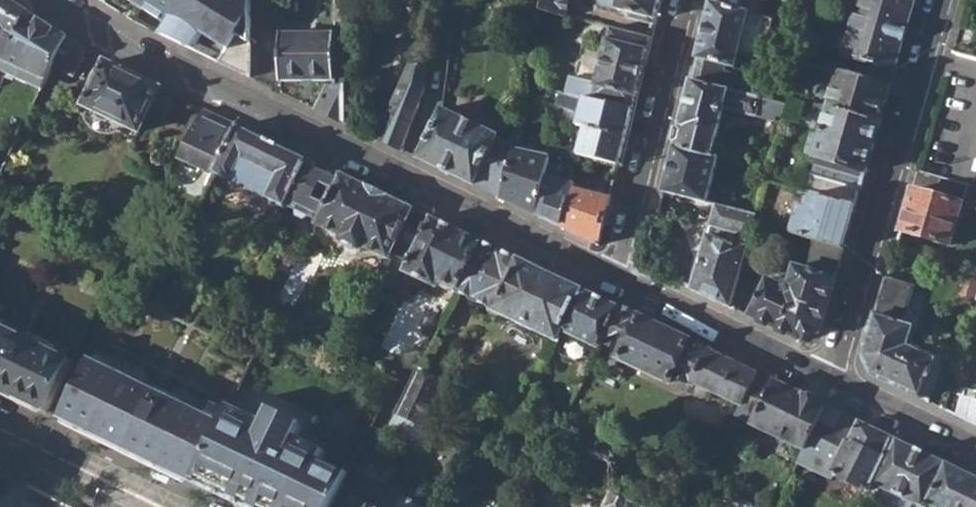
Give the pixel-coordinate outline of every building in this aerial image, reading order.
[(0,71),(27,14),(6,0),(0,0),(0,71)] [(140,8),(133,20),(194,51),(203,35),(228,50),(220,63),(226,66),(238,41),(250,41),(251,0),(127,0),(140,8)] [(542,11),(564,15),(567,0),(544,0),(542,11)] [(659,0),(598,0),(601,5),(627,12),(626,17),(653,24),(659,0)] [(689,81),(728,90),(731,76),(728,70),(724,70),(725,65),(734,67),(738,52),(758,57),(766,51),(774,19),(740,11),(742,0),(710,0),(689,81)] [(853,76),(889,85),(915,0),(859,0),(844,56),(858,59),(853,76)] [(0,71),(41,91),(52,68),(66,39),(27,14),(0,71)] [(594,99),(632,109),(647,50),(651,36),(610,26),(596,82),(570,75),(566,92),(583,96),(594,99)] [(280,78),(334,78),(336,33),(280,33),(280,78)] [(347,33),(336,33),(334,78),(335,84),(331,83),(319,110),(346,124),(347,33)] [(70,76),(84,50),(66,39),(52,68),(70,76)] [(238,41),(226,66),(249,78),(250,41),(238,41)] [(113,122),(135,132),(157,87),(103,62),(81,106),(91,111),(93,119),(98,122),(108,124),(113,122)] [(388,144),(400,149),(424,89),(426,70),(407,67),(405,80),(402,79),(377,139),(388,144)] [(837,71),(828,109),(879,122),(889,85),(853,76),(837,71)] [(689,81),(673,146),(712,155),(724,108),(756,115),(759,109),(785,114),(788,103),(728,90),(689,81)] [(575,124),(584,126),(625,135),(632,109),(594,99),(583,96),(575,124)] [(178,161),(211,177),(236,125),(203,109),(178,161)] [(418,158),(503,199),(513,150),(514,146),(496,138),(497,135),(441,109),(418,158)] [(803,193),(812,196),(855,206),(879,122),(828,109),(819,140),(815,139),(811,152),(814,153),(813,157),(816,158),(803,193)] [(211,177),(281,209),(283,206),(305,157),(301,155),(236,125),(211,177)] [(618,163),(625,135),(584,126),(578,153),(618,163)] [(717,157),(712,155),(673,146),(662,191),(706,202),(717,157)] [(503,199),(535,214),(543,175),(547,157),(513,150),(503,199)] [(339,174),(305,157),(283,206),(315,222),(339,174)] [(900,231),(952,244),(969,184),(916,171),(900,231)] [(413,208),(339,174),(315,222),(317,223),(315,226),(340,237),(343,245),(356,252),(365,248),(388,258),(391,254),(413,208)] [(535,214),(560,226),(572,188),(572,185),(572,183),(543,175),(535,214)] [(572,188),(560,226),(596,244),(609,196),(572,188)] [(792,233),(815,240),(843,247),(855,206),(812,196),(806,214),(798,212),(792,233)] [(717,205),(695,291),(731,308),(756,215),(717,205)] [(437,282),(456,291),(480,241),(413,208),(391,254),(408,262),(403,272),(434,286),(437,282)] [(815,240),(811,255),(838,263),(843,247),(815,240)] [(455,293),(557,342),(562,332),(582,289),(480,241),(456,291),(455,293)] [(819,330),(838,263),(811,255),(806,271),(797,268),(791,284),(782,288),(768,281),(751,317),(799,340),(819,330)] [(975,299),(975,267),(966,264),(959,294),(975,299)] [(45,412),(93,313),(0,267),(0,389),(45,412)] [(871,374),(922,398),(939,360),(912,345),(917,326),(904,322),(913,286),(886,278),(863,356),(871,374)] [(562,332),(598,350),(601,342),(618,306),(582,289),(562,332)] [(60,418),(192,482),(222,420),(247,371),(208,352),(216,335),(146,303),(138,319),(114,308),(60,418)] [(697,386),(739,407),(743,399),(756,373),(618,306),(601,342),(620,350),(616,360),(673,388),(676,382),(694,390),(697,386)] [(397,411),(420,424),(439,385),(440,382),(416,371),(397,411)] [(751,422),(803,448),(825,404),(756,373),(743,399),(759,406),(751,422)] [(457,392),(439,385),(420,424),(437,432),(457,392)] [(278,397),(271,409),(236,393),(222,420),(192,482),(243,506),(333,506),(344,484),(350,471),(354,462),(331,451),(329,448),(333,439),(304,425),(310,413),(278,397)] [(962,396),(954,413),(975,423),(975,399),(962,396)] [(832,474),(869,491),(872,484),(895,438),(825,404),(803,448),(797,461),(830,477),(832,474)] [(389,427),(429,447),(437,432),(420,424),(397,411),(389,427)] [(872,484),(921,506),(924,506),(926,500),(946,462),(895,438),(872,484)] [(940,506),(975,506),(975,476),(946,462),(926,500),(940,506)] [(3,473),(0,478),(0,506),(74,506),(3,473)] [(333,506),(350,506),(353,500),(358,491),(344,484),(333,506)] [(872,484),(869,491),(866,497),(886,506),(921,506),(872,484)] [(627,499),(608,490),(601,506),(600,506),(642,506),(627,499)]
